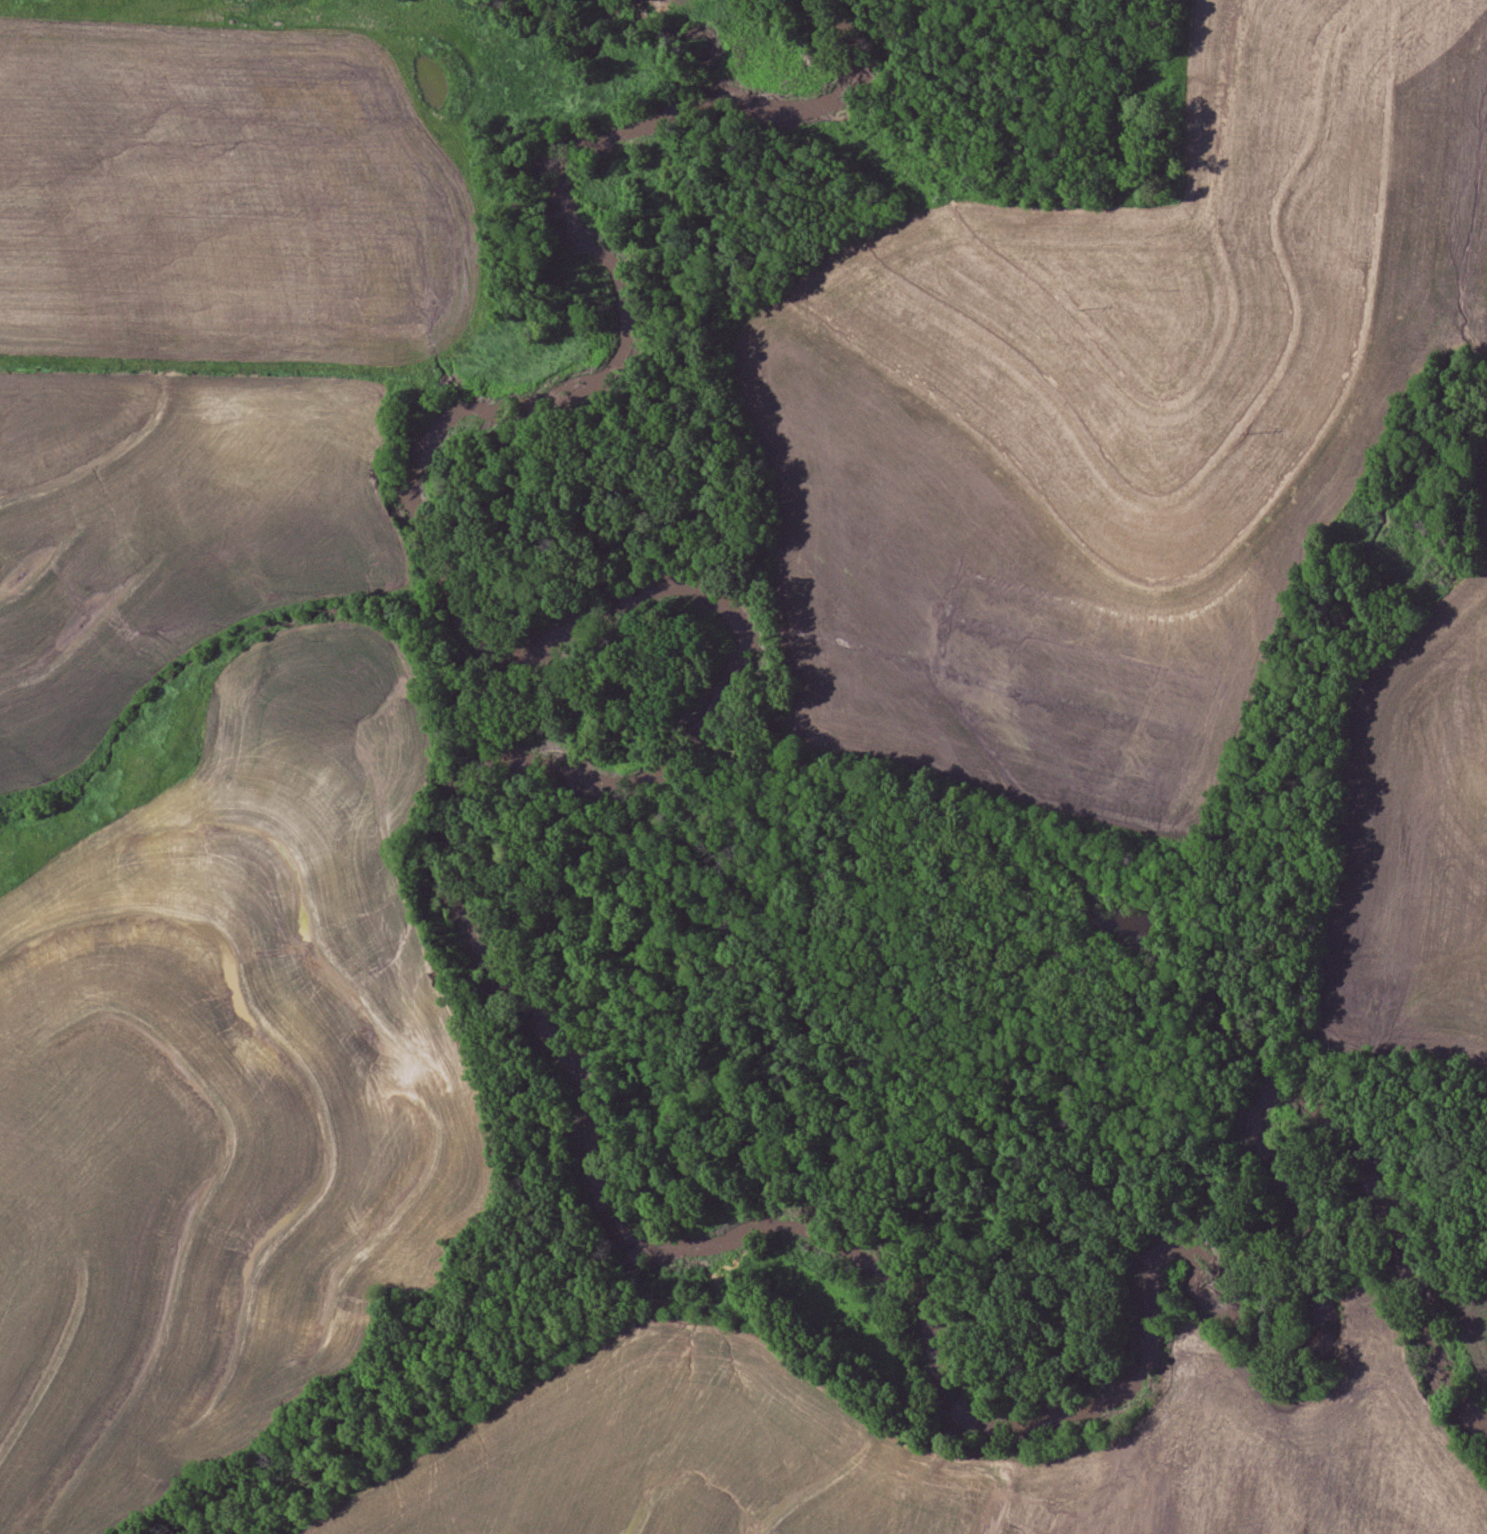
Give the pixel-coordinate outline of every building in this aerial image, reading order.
[(1084,1400),(1092,1409),(1102,1400),(1095,1391),(1084,1400)]
